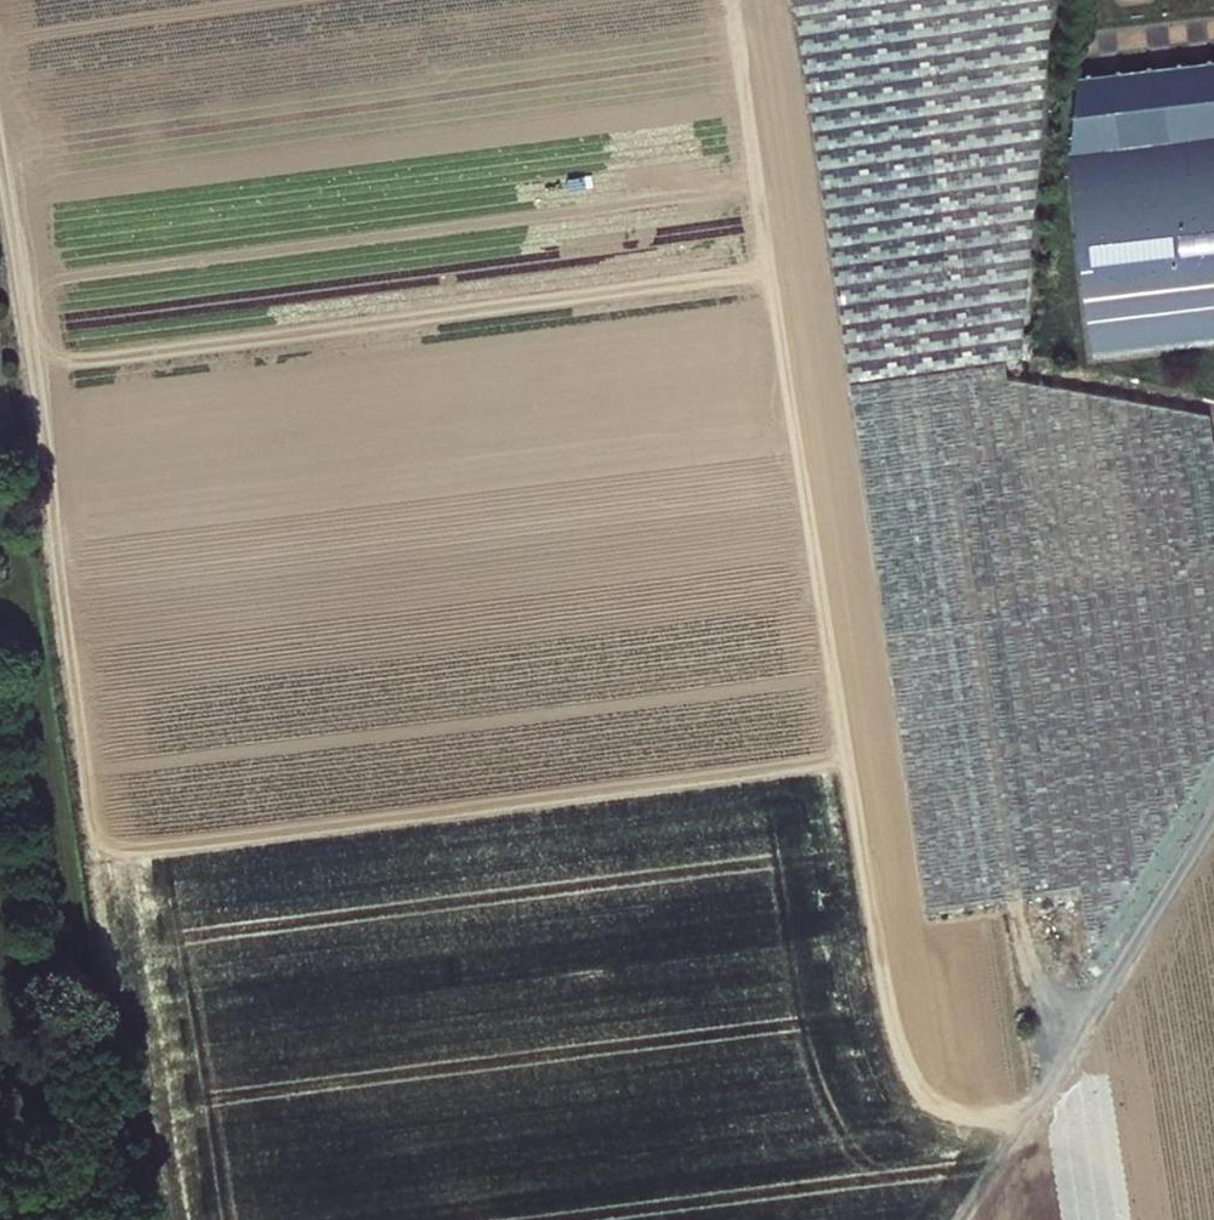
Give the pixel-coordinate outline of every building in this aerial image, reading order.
[(1213,740),(1213,488),(1205,413),(1021,369),(1057,0),(801,0),(807,43),(921,909),(1072,891),(1081,954),(1173,806),(1213,740)] [(1079,94),(1078,113),(1072,164),(1079,225),(1083,263),(1094,363),(1213,352),(1213,77),(1079,94)] [(1059,163),(1072,164),(1078,113),(1062,111),(1059,163)] [(1062,265),(1083,263),(1079,225),(1060,227),(1062,265)]
